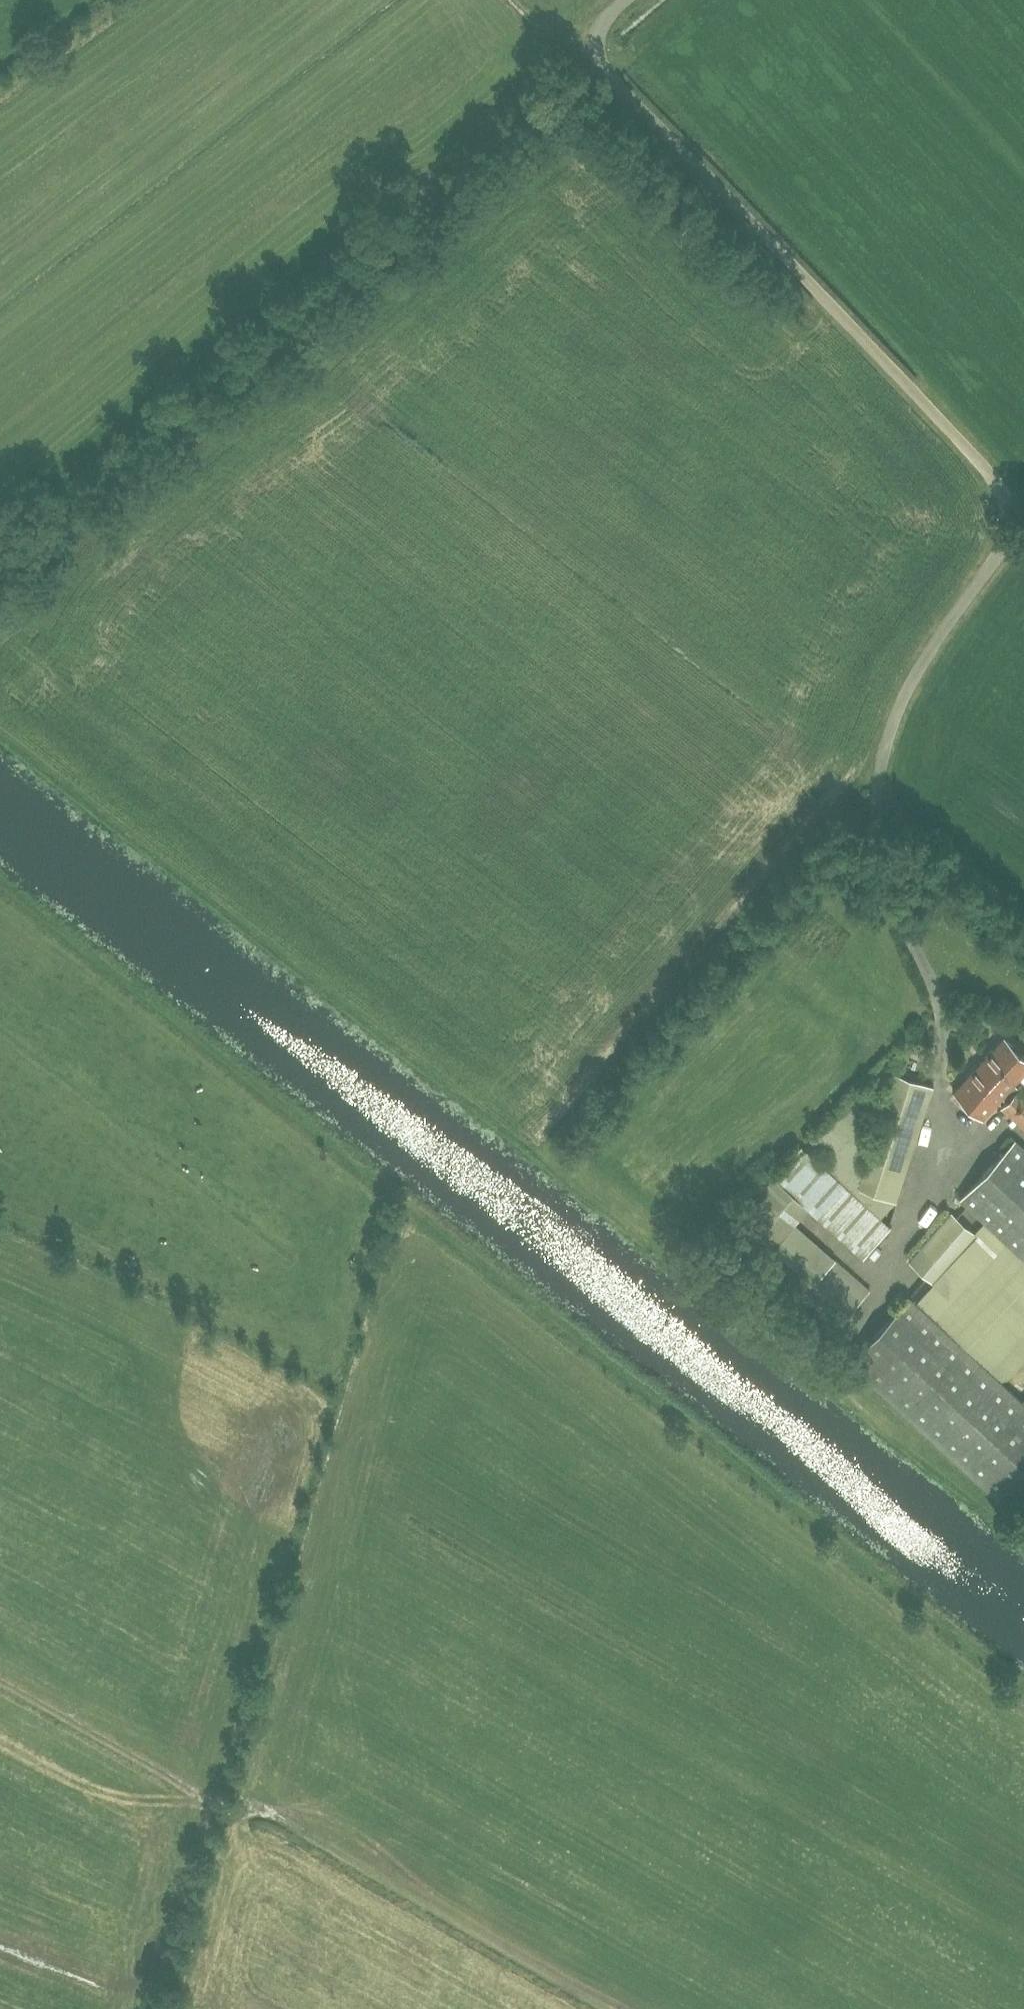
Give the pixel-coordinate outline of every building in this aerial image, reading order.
[(1015,1082),(1023,1072),(1023,1055),(1004,1037),(955,1090),(984,1116),(1002,1097),(1007,1102),(1002,1108),(1023,1126),(1023,1091),(1015,1082)] [(896,1200),(934,1085),(895,1073),(858,1188),(896,1200)] [(931,1156),(938,1137),(927,1133),(920,1153),(931,1156)] [(1015,1139),(960,1198),(1023,1257),(1023,1147),(1015,1139)] [(834,1260),(833,1261),(794,1227),(808,1211),(863,1259),(891,1228),(801,1148),(728,1231),(837,1327),(870,1291),(834,1260)] [(906,1227),(911,1212),(902,1209),(897,1224),(906,1227)] [(910,1262),(939,1287),(981,1238),(951,1212),(910,1262)] [(1001,1385),(1023,1361),(1023,1264),(953,1340),(908,1297),(847,1361),(1007,1513),(1023,1496),(1023,1407),(1001,1385)]
